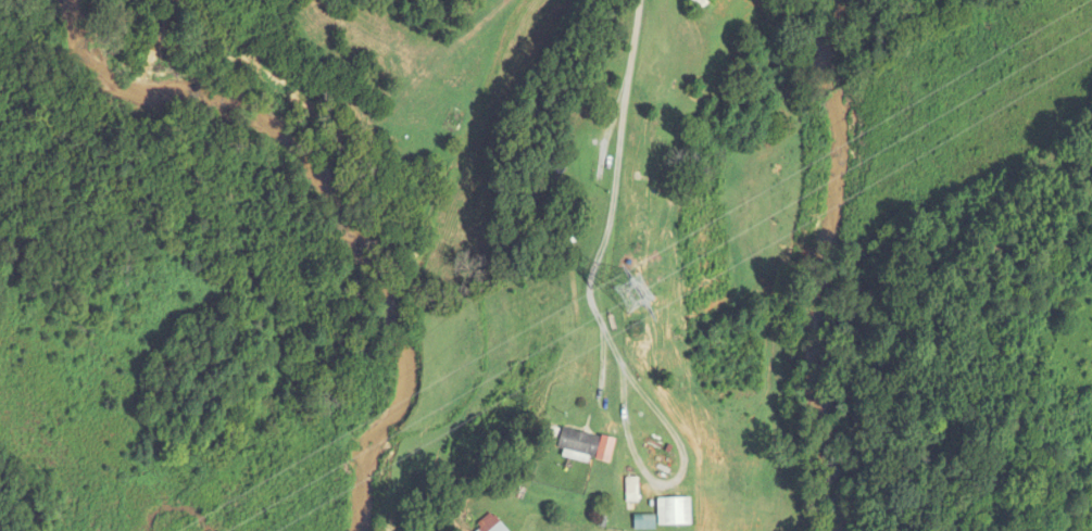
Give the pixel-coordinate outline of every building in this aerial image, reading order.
[(706,2),(704,0),(689,0),(688,1),(699,10),(706,2)] [(557,430),(546,428),(543,442),(554,445),(557,430)] [(598,438),(560,429),(555,449),(563,451),(561,458),(591,465),(598,438)] [(624,502),(635,502),(635,479),(625,479),(624,502)] [(689,526),(689,498),(663,498),(663,526),(689,526)] [(491,514),(473,529),(475,530),(505,530),(491,514)]
